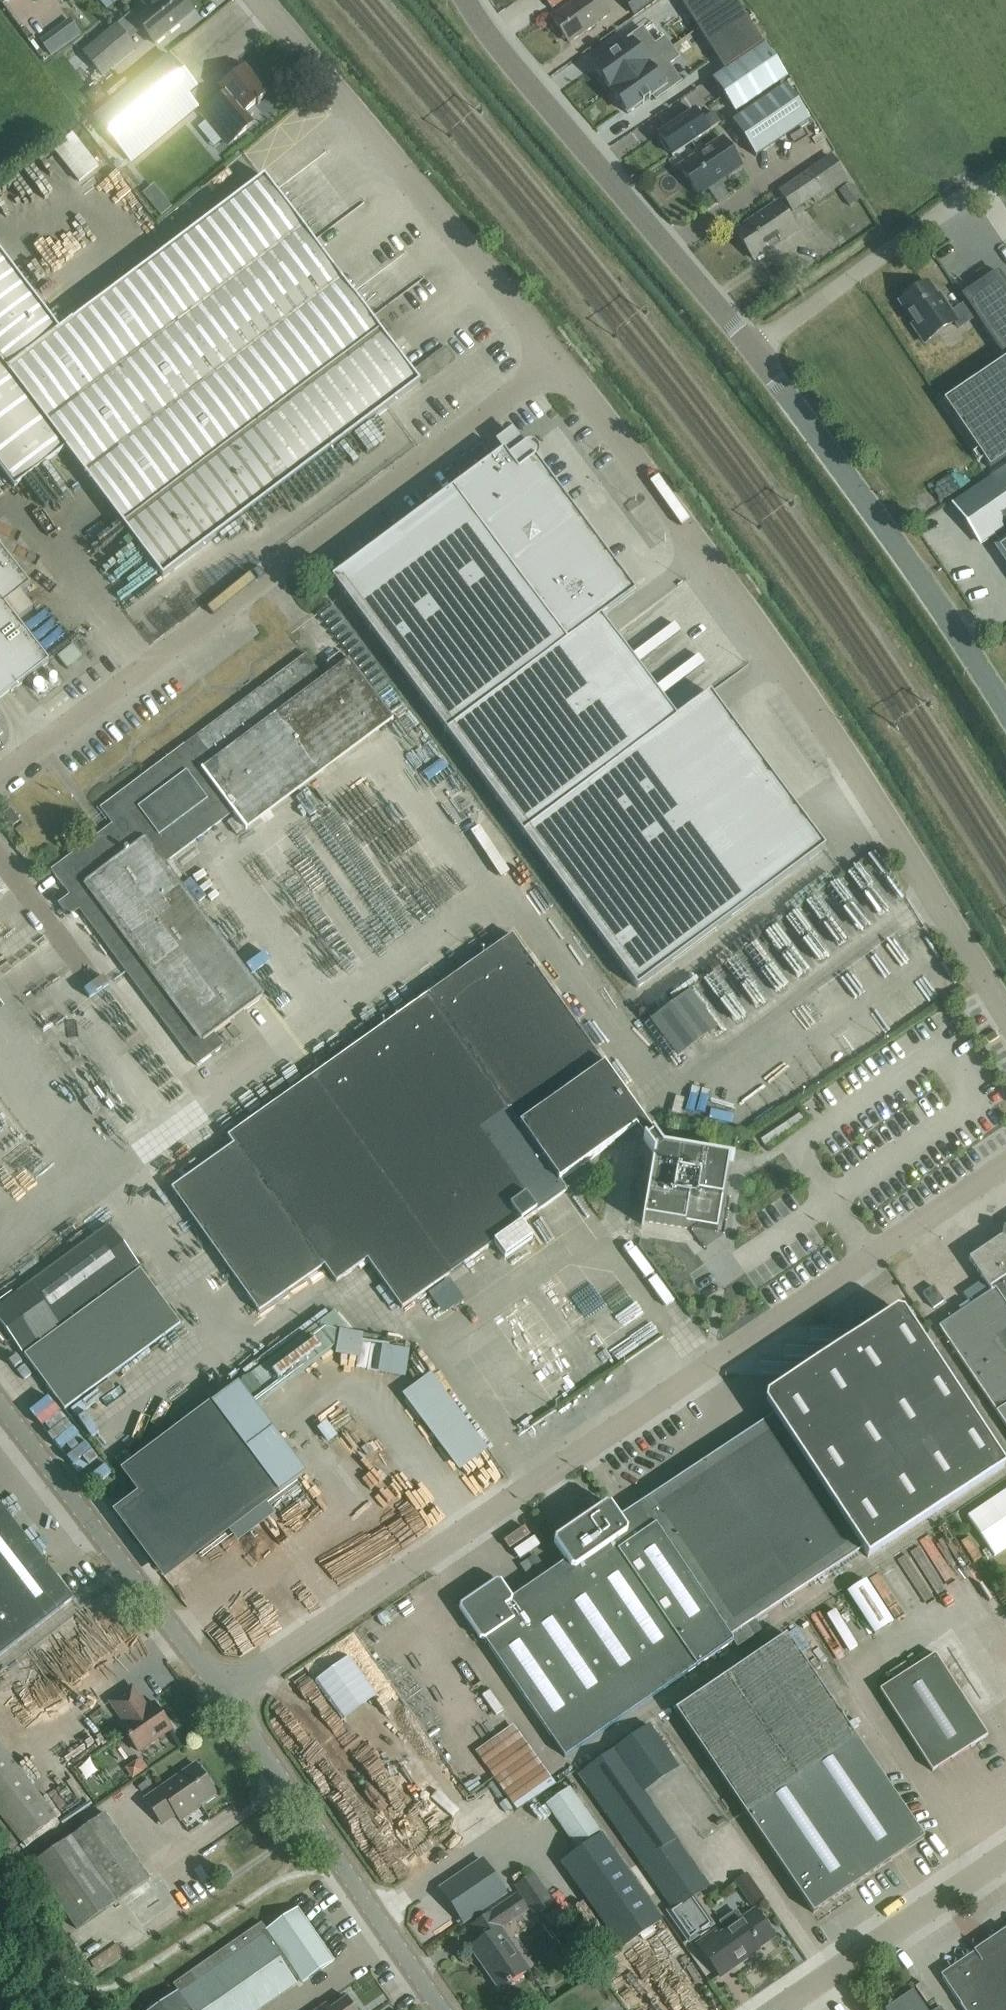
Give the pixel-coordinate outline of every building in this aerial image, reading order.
[(143,5),(146,9),(134,18),(131,15),(84,54),(102,76),(135,48),(125,35),(138,24),(155,44),(181,23),(179,20),(192,9),(184,0),(149,0),(143,5)] [(609,15),(598,0),(577,0),(551,18),(569,43),(609,15)] [(654,0),(623,0),(633,15),(654,0)] [(723,69),(762,44),(734,0),(679,0),(723,69)] [(618,52),(592,70),(608,92),(669,50),(662,40),(652,47),(640,30),(615,48),(618,52)] [(55,32),(41,43),(51,56),(65,46),(55,32)] [(735,113),(785,79),(763,46),(713,79),(735,113)] [(671,48),(611,92),(627,114),(644,102),(650,99),(653,96),(656,100),(681,82),(669,65),(678,58),(671,48)] [(132,163),(150,147),(197,107),(187,95),(196,88),(170,57),(114,104),(95,119),(132,163)] [(260,103),(259,101),(266,95),(244,69),(221,88),(226,94),(210,107),(200,114),(227,146),(254,125),(244,113),(256,103),(258,105),(260,103)] [(786,86),(732,122),(756,157),(809,121),(786,86)] [(701,120),(695,111),(658,136),(661,140),(659,141),(667,152),(668,151),(671,156),(720,123),(713,112),(701,120)] [(79,182),(98,167),(73,135),(54,150),(79,182)] [(698,195),(741,166),(722,138),(679,167),(698,195)] [(814,202),(846,181),(831,157),(779,191),(792,211),(812,198),(814,202)] [(14,487),(67,448),(163,576),(419,383),(263,178),(59,331),(0,253),(0,468),(14,487)] [(144,194),(161,215),(171,207),(168,203),(176,196),(167,184),(158,191),(154,186),(144,194)] [(820,219),(835,210),(828,199),(813,208),(820,219)] [(753,260),(796,231),(777,203),(734,232),(753,260)] [(396,272),(419,267),(413,245),(385,253),(387,264),(379,266),(384,287),(399,283),(396,272)] [(998,272),(963,296),(967,303),(951,313),(946,306),(944,307),(928,283),(921,288),(918,284),(903,294),(906,298),(899,303),(914,325),(912,326),(924,343),(954,322),(958,328),(976,316),(1004,356),(942,399),(988,468),(1005,456),(1005,284),(998,272)] [(357,298),(374,287),(368,278),(351,288),(357,298)] [(537,459),(538,458),(538,456),(539,454),(539,453),(539,451),(538,450),(538,448),(537,447),(536,446),(534,445),(533,444),(531,444),(530,444),(528,444),(527,444),(525,445),(524,446),(523,447),(522,448),(521,450),(509,459),(503,452),(332,579),(637,989),(825,848),(710,694),(676,719),(601,619),(635,593),(536,460),(537,459)] [(1005,561),(1005,467),(953,503),(980,543),(995,533),(1002,543),(997,547),(1005,561)] [(49,662),(5,606),(30,586),(0,548),(0,699),(49,662)] [(325,680),(320,673),(306,654),(150,773),(149,772),(123,791),(100,808),(101,809),(113,800),(119,807),(108,815),(113,824),(51,870),(79,909),(80,908),(196,1064),(195,1065),(196,1066),(223,1046),(223,1045),(222,1046),(213,1034),(263,998),(262,997),(260,998),(162,866),(233,812),(246,830),(393,720),(348,660),(347,661),(348,662),(325,680)] [(13,827),(20,821),(11,809),(4,814),(13,827)] [(365,885),(376,900),(405,878),(384,851),(369,863),(378,875),(365,885)] [(836,937),(879,903),(875,897),(889,886),(864,855),(834,878),(807,900),(836,937)] [(652,1133),(512,935),(432,992),(567,1176),(635,1128),(654,1154),(642,1225),(644,1226),(644,1221),(717,1234),(729,1161),(734,1162),(734,1160),(663,1148),(652,1133)] [(16,942),(27,956),(34,951),(24,936),(16,942)] [(43,984),(53,979),(42,959),(32,964),(43,984)] [(837,994),(849,1014),(857,1009),(845,989),(837,994)] [(402,1309),(567,1192),(560,1181),(567,1176),(432,992),(363,1041),(227,1137),(233,1145),(171,1189),(259,1313),(324,1267),(336,1283),(367,1261),(402,1309)] [(56,1014),(72,1036),(88,1025),(71,1003),(56,1014)] [(7,1162),(19,1152),(0,1128),(0,1159),(7,1162)] [(989,1237),(1005,1262),(1005,1226),(989,1237)] [(180,1325),(138,1266),(108,1227),(0,1307),(0,1322),(22,1352),(38,1340),(40,1343),(24,1355),(65,1410),(180,1325)] [(972,1249),(994,1282),(1005,1274),(1005,1262),(989,1237),(972,1249)] [(972,1249),(954,1261),(976,1294),(994,1282),(972,1249)] [(954,1261),(936,1273),(959,1306),(976,1294),(954,1261)] [(936,1273),(918,1285),(941,1318),(959,1306),(936,1273)] [(994,1282),(1005,1300),(1005,1274),(994,1282)] [(976,1294),(999,1327),(1005,1322),(1005,1300),(994,1282),(976,1294)] [(505,1306),(529,1335),(549,1319),(526,1289),(505,1306)] [(976,1294),(959,1306),(981,1339),(999,1327),(976,1294)] [(593,1304),(601,1324),(625,1315),(618,1295),(593,1304)] [(959,1306),(941,1318),(963,1351),(981,1339),(959,1306)] [(568,1560),(539,1580),(631,1712),(733,1641),(737,1647),(754,1635),(747,1626),(861,1550),(866,1558),(1004,1467),(904,1314),(896,1311),(767,1396),(766,1403),(774,1416),(617,1519),(608,1506),(555,1542),(568,1560)] [(263,1392),(347,1330),(335,1313),(251,1376),(251,1375),(234,1388),(249,1409),(266,1396),(263,1392)] [(931,1345),(936,1341),(931,1332),(925,1336),(931,1345)] [(605,1367),(622,1354),(608,1335),(590,1349),(605,1367)] [(586,1350),(565,1363),(577,1382),(598,1369),(586,1350)] [(563,1374),(544,1387),(554,1402),(573,1389),(563,1374)] [(530,1420),(550,1405),(533,1382),(513,1396),(530,1420)] [(248,1409),(234,1388),(213,1404),(212,1403),(156,1445),(158,1447),(125,1471),(146,1498),(122,1517),(164,1572),(227,1524),(238,1538),(270,1513),(259,1499),(275,1486),(228,1424),(248,1409)] [(997,1401),(1005,1414),(1005,1395),(997,1401)] [(967,1516),(994,1557),(1005,1549),(1005,1490),(967,1516)] [(34,1494),(28,1499),(42,1517),(49,1511),(34,1494)] [(73,1599),(0,1504),(0,1656),(73,1599)] [(75,1564),(66,1569),(74,1584),(83,1579),(75,1564)] [(907,1609),(898,1590),(894,1592),(882,1568),(864,1576),(884,1620),(907,1609)] [(565,1758),(631,1712),(539,1580),(510,1600),(498,1582),(461,1607),(565,1758)] [(814,1914),(924,1839),(856,1738),(786,1635),(675,1710),(745,1813),(814,1914)] [(98,1677),(126,1656),(113,1638),(84,1659),(98,1677)] [(932,1772),(988,1736),(935,1654),(880,1690),(932,1772)] [(340,1690),(358,1675),(346,1660),(328,1675),(340,1690)] [(507,1813),(546,1789),(483,1686),(466,1696),(459,1685),(437,1699),(507,1813)] [(147,1709),(132,1687),(111,1702),(125,1723),(120,1726),(138,1752),(171,1729),(154,1704),(147,1709)] [(688,1944),(716,1925),(695,1896),(709,1887),(643,1793),(679,1768),(648,1725),(579,1773),(591,1792),(672,1907),(665,1911),(688,1944)] [(372,1754),(392,1746),(388,1737),(368,1745),(372,1754)] [(55,1819),(0,1748),(0,1814),(23,1844),(55,1819)] [(399,1769),(407,1784),(417,1778),(409,1764),(399,1769)] [(180,1821),(193,1812),(192,1810),(216,1793),(196,1765),(159,1790),(159,1791),(145,1801),(161,1823),(175,1813),(180,1821)] [(621,1948),(650,1928),(662,1920),(602,1835),(570,1788),(545,1805),(579,1852),(562,1864),(621,1948)] [(78,1930),(81,1928),(150,1880),(104,1814),(32,1864),(78,1930)] [(463,1922),(505,1893),(482,1860),(441,1889),(463,1922)] [(537,1916),(553,1904),(533,1875),(517,1886),(537,1916)] [(508,1986),(511,1983),(529,1970),(501,1929),(528,1910),(517,1895),(472,1926),(482,1940),(471,1947),(500,1990),(507,1985),(508,1986)] [(311,1928),(298,1909),(267,1930),(262,1923),(173,1984),(178,1991),(151,2009),(259,2009),(297,1984),(295,1982),(298,1979),(301,1983),(334,1961),(311,1928)] [(562,1919),(556,1910),(545,1917),(552,1926),(562,1919)] [(774,1937),(755,1910),(720,1935),(717,1930),(697,1944),(721,1977),(752,1955),(750,1953),(774,1937)] [(943,1978),(965,2009),(1005,2009),(1005,1935),(943,1978)] [(913,1992),(886,2009),(925,2009),(913,1992)] [(318,2009),(355,2009),(347,1998),(330,2009),(326,2004),(318,2009)]
